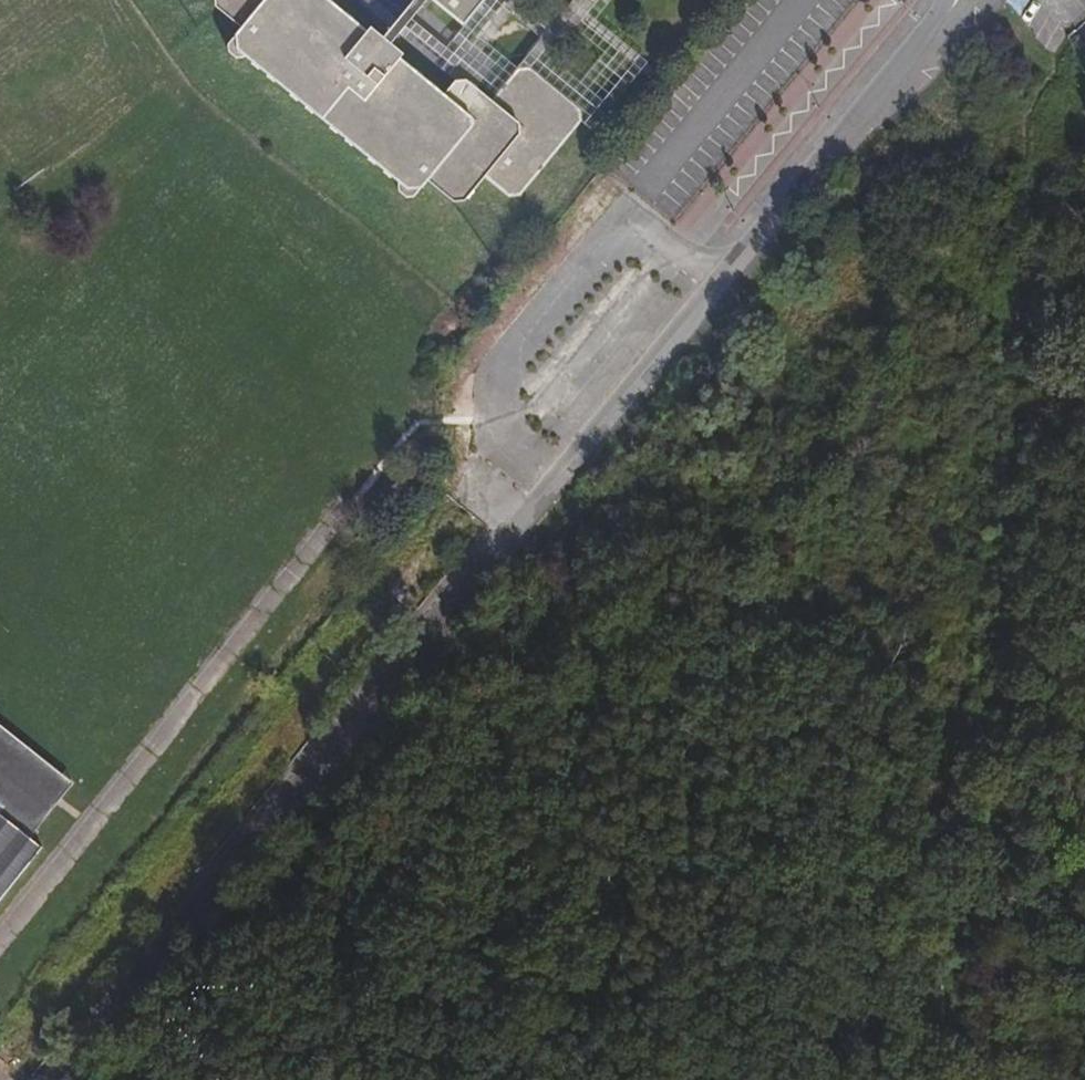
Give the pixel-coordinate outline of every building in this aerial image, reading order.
[(215,8),(238,29),(223,47),(328,134),(414,203),(431,188),(455,208),(467,207),(487,184),(511,202),(522,202),(567,148),(583,129),(585,116),(537,73),(524,72),(503,94),(494,104),(470,83),(460,84),(444,99),(404,65),(406,58),(393,47),(388,51),(382,46),(383,39),(374,30),(367,33),(326,0),(215,0),(215,8)] [(472,0),(419,0),(450,26),(472,0)] [(43,853),(0,820),(0,908),(43,853)]
